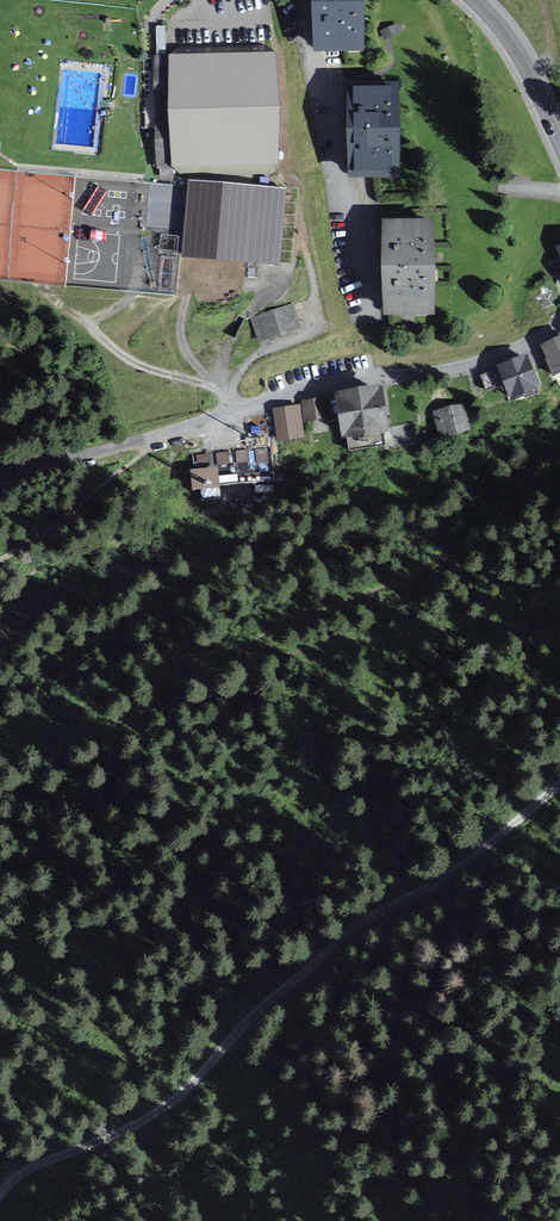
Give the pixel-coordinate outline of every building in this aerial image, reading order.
[(315,17),(315,46),(362,46),(362,0),(315,0),(315,17)] [(276,56),(264,44),(179,46),(168,56),(171,169),(184,178),(266,176),(278,165),(276,56)] [(397,172),(397,85),(352,85),(352,114),(352,143),(352,172),(397,172)] [(282,187),(186,181),(181,257),(278,263),(282,187)] [(432,221),(385,222),(385,252),(386,282),(387,312),(434,311),(432,221)] [(302,329),(293,304),(251,319),(260,344),(302,329)] [(543,345),(556,372),(559,370),(559,337),(543,345)] [(538,385),(526,354),(499,366),(512,396),(538,385)] [(387,429),(381,386),(337,392),(343,435),(348,434),(350,448),(383,444),(381,430),(387,429)] [(329,420),(326,398),(301,402),(305,424),(329,420)] [(298,404),(272,407),(276,441),(302,437),(298,404)] [(467,428),(462,406),(435,412),(440,434),(467,428)] [(188,467),(189,484),(275,480),(273,457),(251,458),(251,448),(193,451),(194,466),(188,467)]
